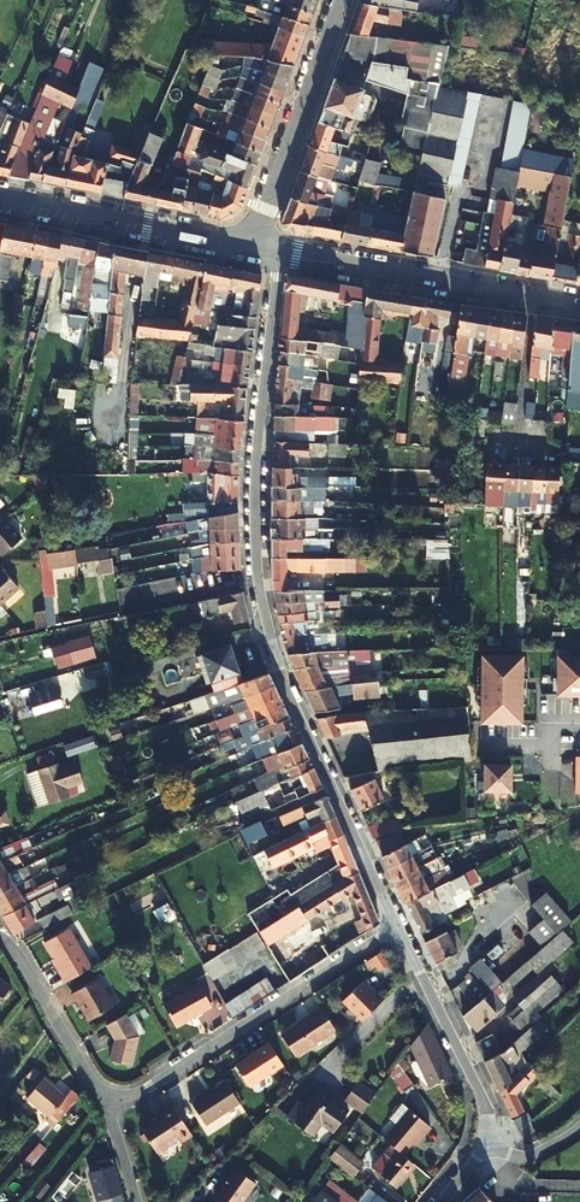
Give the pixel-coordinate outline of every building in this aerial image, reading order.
[(284,5),(268,0),(257,0),(255,7),(263,9),(272,12),(281,14),(307,24),(311,14),(284,5)] [(284,5),(311,14),(315,2),(309,0),(286,0),(284,5)] [(361,2),(391,8),(414,12),(416,0),(362,0),(361,2)] [(391,8),(361,2),(349,34),(365,36),(372,18),(386,23),(391,8)] [(255,7),(244,4),(243,9),(262,13),(263,9),(255,7)] [(281,14),(272,12),(268,23),(277,25),(281,14)] [(307,24),(281,14),(277,25),(303,36),(307,24)] [(277,25),(274,35),(271,42),(240,40),(212,39),(212,37),(193,35),(187,49),(211,54),(220,54),(250,56),(262,57),(266,57),(292,64),(303,36),(277,25)] [(271,42),(274,35),(268,33),(266,37),(240,37),(240,40),(271,42)] [(341,57),(372,61),(389,63),(392,39),(365,36),(349,34),(341,57)] [(389,63),(372,61),(365,80),(405,93),(399,126),(403,127),(399,143),(421,148),(436,84),(447,45),(417,42),(413,65),(389,63)] [(208,63),(215,66),(220,54),(211,54),(208,63)] [(36,104),(6,175),(27,179),(39,144),(43,134),(57,101),(66,82),(63,80),(71,63),(56,56),(36,104)] [(262,57),(250,56),(247,64),(261,69),(266,57),(262,57)] [(292,64),(266,57),(261,69),(287,78),(292,64)] [(221,68),(215,66),(208,63),(206,67),(210,69),(210,72),(218,74),(221,68)] [(243,76),(257,81),(261,69),(247,64),(243,76)] [(287,78),(261,69),(257,81),(282,91),(287,78)] [(84,70),(77,87),(72,100),(86,106),(98,76),(84,70)] [(238,89),(252,94),(257,81),(243,76),(238,89)] [(362,117),(363,117),(367,115),(372,99),(370,96),(361,93),(362,89),(333,79),(317,121),(319,122),(346,132),(347,130),(353,113),(362,117)] [(257,81),(252,94),(278,103),(282,91),(257,81)] [(70,107),(72,100),(77,87),(66,82),(57,101),(70,107)] [(480,94),(436,84),(421,148),(414,177),(452,185),(459,181),(480,94)] [(232,87),(212,88),(212,95),(233,94),(232,87)] [(234,100),(247,106),(252,94),(238,89),(234,100)] [(193,101),(204,105),(205,105),(209,97),(197,92),(193,101)] [(252,94),(247,106),(273,115),(278,103),(252,94)] [(82,127),(89,130),(102,100),(95,96),(82,127)] [(273,115),(247,106),(234,100),(228,98),(226,98),(222,110),(230,112),(269,127),(273,115)] [(24,99),(16,119),(13,118),(2,144),(0,143),(0,174),(6,175),(36,104),(24,99)] [(189,112),(199,116),(204,105),(193,101),(189,112)] [(530,106),(512,101),(499,168),(494,167),(488,199),(489,199),(486,213),(483,213),(476,251),(465,249),(462,262),(498,270),(504,239),(506,230),(509,213),(514,184),(518,168),(521,150),(530,106)] [(189,112),(185,122),(195,126),(199,116),(189,112)] [(269,127),(230,112),(225,126),(264,140),(269,127)] [(358,133),(363,117),(362,117),(353,113),(347,130),(358,133)] [(40,181),(46,166),(64,122),(59,120),(52,138),(43,134),(39,144),(27,179),(40,181)] [(309,147),(337,155),(341,144),(329,140),(331,134),(369,143),(371,136),(358,133),(347,130),(346,132),(319,122),(317,121),(308,147),(309,147)] [(135,165),(151,126),(143,122),(132,151),(112,146),(109,157),(122,161),(135,165)] [(170,161),(188,168),(190,169),(195,157),(190,155),(199,127),(195,126),(185,122),(170,161)] [(216,134),(233,141),(259,151),(264,140),(225,126),(219,123),(216,134)] [(158,190),(159,189),(142,184),(147,173),(151,164),(149,163),(160,138),(161,138),(163,130),(152,125),(151,126),(135,165),(122,198),(153,205),(158,190)] [(71,153),(80,133),(67,127),(58,145),(53,168),(46,166),(40,181),(63,186),(71,153)] [(99,193),(104,163),(81,157),(92,131),(89,130),(82,127),(80,133),(71,153),(63,186),(77,188),(99,193)] [(198,159),(201,160),(227,171),(228,169),(234,172),(231,180),(245,188),(259,151),(233,141),(229,154),(203,145),(198,159)] [(301,171),(316,176),(321,163),(343,169),(345,163),(361,168),(363,163),(361,162),(347,158),(337,155),(309,147),(308,147),(299,171),(301,171)] [(554,251),(557,233),(564,196),(571,160),(521,150),(518,168),(552,175),(548,190),(540,225),(543,226),(540,245),(539,245),(536,258),(532,257),(518,254),(514,274),(548,279),(549,278),(552,262),(554,251)] [(363,163),(365,157),(348,152),(347,158),(361,162),(363,163)] [(365,157),(363,163),(361,168),(360,173),(359,176),(374,180),(376,172),(373,171),(376,159),(365,155),(365,157)] [(119,167),(122,161),(109,157),(106,156),(104,163),(119,167)] [(227,171),(201,160),(199,167),(213,173),(221,176),(226,178),(231,180),(234,172),(228,169),(227,171)] [(135,165),(122,161),(119,167),(104,163),(99,193),(122,198),(135,165)] [(170,161),(165,173),(174,176),(171,188),(170,194),(158,190),(153,205),(179,210),(184,186),(188,168),(170,161)] [(199,167),(198,172),(211,177),(213,173),(199,167)] [(514,184),(548,190),(552,175),(518,168),(514,184)] [(299,171),(289,198),(316,205),(329,208),(330,203),(325,201),(326,196),(311,191),(314,181),(330,185),(331,180),(316,176),(301,171),(299,171)] [(358,177),(359,176),(360,173),(352,171),(347,185),(354,187),(356,187),(358,177)] [(413,183),(376,172),(374,180),(411,191),(413,183)] [(142,184),(159,189),(161,185),(163,179),(147,173),(142,184)] [(220,181),(221,176),(213,173),(211,177),(220,181)] [(226,178),(219,197),(225,198),(231,180),(226,178)] [(210,182),(196,179),(194,188),(207,191),(210,182)] [(245,188),(231,180),(225,198),(219,197),(210,193),(204,215),(219,219),(238,208),(245,188)] [(170,194),(171,188),(161,185),(159,189),(158,190),(170,194)] [(184,186),(179,210),(189,212),(194,188),(184,186)] [(189,212),(204,215),(210,193),(210,192),(207,191),(194,188),(189,212)] [(412,191),(403,233),(399,251),(431,256),(445,198),(412,191)] [(579,236),(579,229),(579,235),(568,233),(575,198),(564,196),(557,233),(568,234),(565,252),(563,264),(552,262),(549,278),(548,279),(575,283),(575,282),(578,255),(579,236)] [(283,230),(312,235),(315,218),(312,217),(316,205),(289,198),(279,225),(283,230)] [(330,208),(328,220),(343,222),(345,222),(348,213),(330,208)] [(339,239),(339,240),(366,245),(370,226),(372,215),(349,211),(348,213),(345,222),(343,222),(339,239)] [(506,230),(513,231),(516,215),(509,213),(506,230)] [(343,222),(328,220),(315,218),(312,235),(339,240),(339,239),(343,222)] [(0,244),(0,281),(6,282),(12,253),(30,257),(35,232),(35,230),(4,224),(3,225),(0,244)] [(543,226),(540,225),(537,242),(535,242),(532,257),(536,258),(539,245),(540,245),(543,226)] [(366,245),(381,248),(385,229),(370,226),(366,245)] [(399,251),(403,233),(385,229),(381,248),(399,251)] [(35,232),(30,257),(32,257),(28,273),(39,275),(48,234),(48,233),(35,230),(35,232)] [(523,233),(513,231),(506,230),(504,239),(520,243),(523,233)] [(54,268),(56,262),(60,237),(60,235),(48,233),(48,234),(39,275),(35,295),(43,296),(50,267),(54,268)] [(60,237),(56,262),(66,264),(61,293),(63,293),(61,305),(64,305),(68,306),(70,294),(72,294),(76,265),(79,248),(81,248),(82,241),(83,240),(60,235),(60,237)] [(498,270),(514,274),(518,254),(520,243),(504,239),(498,270)] [(79,248),(76,265),(82,266),(75,314),(86,316),(87,312),(98,245),(98,243),(83,240),(82,241),(81,248),(79,248)] [(87,312),(106,315),(112,247),(112,246),(98,243),(98,245),(87,312)] [(102,359),(117,360),(125,273),(142,277),(146,254),(146,252),(112,246),(112,247),(106,315),(102,359)] [(563,264),(565,252),(554,251),(552,262),(563,264)] [(156,288),(158,274),(161,258),(162,256),(146,252),(146,254),(142,277),(139,298),(148,299),(149,287),(156,288)] [(161,258),(158,274),(170,276),(169,281),(179,282),(179,285),(183,285),(175,320),(153,317),(153,319),(138,318),(137,317),(135,334),(179,340),(176,355),(183,357),(186,347),(187,341),(193,314),(203,266),(203,264),(162,256),(161,258)] [(203,266),(193,314),(203,316),(207,310),(206,310),(211,291),(225,294),(227,289),(230,271),(230,269),(203,264),(203,266)] [(230,271),(227,289),(236,291),(235,305),(221,305),(218,315),(237,315),(253,316),(255,316),(260,276),(230,269),(230,271)] [(277,337),(317,342),(323,343),(337,345),(357,348),(359,348),(361,315),(360,315),(364,290),(364,288),(284,274),(277,334),(277,337)] [(408,314),(410,296),(364,288),(364,290),(360,315),(361,315),(359,348),(358,362),(357,375),(357,380),(399,382),(402,361),(377,359),(381,309),(408,314)] [(19,309),(23,295),(15,293),(12,307),(19,309)] [(422,327),(425,299),(410,296),(408,314),(404,340),(420,342),(420,341),(422,327)] [(423,327),(436,329),(446,331),(450,303),(441,302),(425,299),(425,301),(422,327),(423,327)] [(470,355),(473,338),(477,310),(477,308),(459,305),(459,307),(454,336),(451,352),(441,414),(442,414),(456,416),(466,355),(470,355)] [(477,310),(473,338),(479,339),(476,353),(482,353),(489,312),(489,310),(477,308),(477,310)] [(138,309),(137,317),(138,318),(153,319),(153,317),(154,311),(138,309)] [(500,312),(489,310),(489,312),(482,353),(477,387),(482,387),(485,362),(493,363),(495,349),(500,314),(500,312)] [(42,311),(26,372),(33,375),(22,415),(31,417),(41,420),(53,379),(77,381),(86,316),(75,314),(63,312),(63,315),(42,311)] [(501,357),(506,357),(513,316),(513,314),(502,313),(500,312),(500,314),(495,349),(502,350),(501,357)] [(508,358),(520,359),(520,358),(525,318),(525,316),(513,314),(513,316),(506,357),(508,358)] [(253,316),(237,315),(236,326),(252,328),(254,328),(255,316),(253,316)] [(528,360),(526,377),(532,378),(535,359),(536,359),(538,347),(548,348),(548,347),(550,323),(550,321),(547,320),(533,318),(533,320),(528,360)] [(548,347),(571,350),(572,326),(572,325),(550,321),(550,323),(548,347)] [(252,328),(236,326),(217,324),(215,324),(213,337),(229,340),(228,348),(249,351),(251,351),(254,328),(252,328)] [(579,464),(579,410),(577,410),(579,380),(579,326),(577,326),(572,325),(572,326),(571,350),(570,362),(570,369),(569,380),(565,445),(564,463),(566,463),(579,464)] [(422,327),(420,341),(422,341),(432,343),(434,343),(436,329),(423,327),(422,327)] [(451,352),(454,336),(445,335),(443,351),(451,352)] [(277,350),(301,353),(302,348),(315,350),(317,342),(277,337),(277,350)] [(187,341),(186,347),(202,351),(202,353),(209,354),(211,347),(211,346),(189,341),(187,341)] [(432,358),(434,343),(432,343),(422,341),(420,341),(420,342),(418,356),(420,356),(430,358),(432,358)] [(337,345),(323,343),(321,356),(336,359),(337,345)] [(249,365),(251,351),(249,351),(228,348),(223,348),(222,362),(247,365),(249,365)] [(317,356),(301,353),(277,350),(277,353),(276,365),(314,369),(315,363),(342,367),(343,360),(336,359),(321,356),(317,356)] [(185,357),(183,357),(176,355),(172,368),(173,368),(187,371),(190,359),(185,357)] [(418,356),(417,363),(415,382),(415,383),(413,395),(415,395),(427,397),(432,358),(430,358),(420,356),(418,356)] [(247,365),(222,362),(221,375),(246,378),(247,378),(249,365),(247,365)] [(561,380),(569,380),(570,369),(570,362),(562,362),(561,380)] [(343,373),(314,369),(276,365),(275,378),(326,384),(326,379),(342,380),(343,373)] [(116,380),(116,368),(104,368),(105,380),(116,380)] [(167,384),(183,384),(187,371),(173,368),(172,368),(168,382),(167,384)] [(221,375),(220,385),(227,386),(244,387),(246,388),(247,378),(246,378),(221,375)] [(202,384),(214,385),(215,377),(202,377),(202,384)] [(324,406),(326,384),(275,378),(274,403),(298,404),(300,387),(312,388),(310,405),(324,406)] [(138,382),(130,382),(129,430),(137,430),(138,382)] [(195,416),(201,417),(203,401),(212,401),(212,399),(221,399),(221,403),(226,404),(224,419),(241,421),(243,422),(246,388),(244,387),(227,386),(220,385),(214,385),(202,384),(189,384),(188,413),(194,413),(195,416)] [(298,404),(310,405),(312,388),(300,387),(298,404)] [(496,420),(496,422),(507,423),(513,424),(515,402),(500,400),(498,400),(496,420)] [(275,416),(296,416),(297,412),(306,413),(307,410),(337,411),(337,406),(324,406),(310,405),(298,404),(274,403),(274,407),(273,416),(275,416)] [(241,421),(224,419),(201,417),(195,416),(175,416),(175,426),(194,427),(193,433),(200,434),(212,435),(240,438),(241,439),(243,422),(241,421)] [(313,416),(296,416),(275,416),(273,416),(272,430),(313,429),(333,429),(333,416),(313,416)] [(507,432),(507,423),(496,422),(485,420),(485,429),(485,437),(506,439),(507,432)] [(272,430),(272,441),(307,442),(312,443),(313,429),(272,430)] [(240,438),(212,435),(211,448),(238,451),(240,451),(241,439),(240,438)] [(272,467),(287,467),(287,455),(307,455),(307,442),(272,441),(271,467),(272,467)] [(211,448),(200,446),(193,445),(186,445),(186,457),(237,464),(239,464),(240,451),(238,451),(211,448)] [(9,475),(15,475),(19,461),(2,457),(0,464),(0,472),(9,475)] [(238,475),(239,464),(237,464),(186,457),(185,473),(189,473),(207,472),(236,475),(238,475)] [(503,500),(503,489),(505,465),(486,464),(484,480),(490,480),(490,488),(497,489),(497,500),(489,499),(489,505),(498,506),(502,506),(503,500)] [(505,465),(503,489),(510,489),(509,501),(503,500),(502,506),(514,507),(516,465),(505,465)] [(516,465),(514,507),(528,508),(531,466),(516,465)] [(557,467),(531,466),(528,508),(528,511),(533,511),(533,502),(556,503),(557,467)] [(299,486),(305,486),(305,477),(296,476),(296,473),(289,472),(290,468),(287,467),(272,467),(271,467),(270,485),(272,485),(299,486)] [(207,472),(189,473),(190,481),(205,481),(204,503),(165,504),(165,523),(187,520),(196,518),(235,513),(237,512),(238,475),(236,475),(207,472)] [(270,485),(270,501),(271,501),(299,499),(300,499),(299,486),(272,485),(270,485)] [(317,486),(316,499),(332,499),(333,486),(317,486)] [(497,489),(490,488),(489,499),(497,500),(497,489)] [(269,512),(269,518),(271,517),(299,517),(299,499),(271,501),(270,501),(269,512)] [(332,499),(316,499),(315,517),(331,516),(332,499)] [(198,531),(203,530),(208,528),(236,528),(238,528),(237,512),(235,513),(196,518),(198,531)] [(331,516),(315,517),(299,517),(271,517),(269,518),(269,528),(271,528),(303,527),(328,527),(362,528),(362,520),(350,520),(331,516)] [(0,524),(0,555),(18,540),(2,522),(0,524)] [(351,538),(362,538),(362,532),(303,532),(303,527),(271,528),(269,528),(269,538),(271,538),(351,538)] [(160,538),(185,533),(184,528),(159,533),(160,538)] [(189,546),(208,542),(236,540),(238,540),(238,528),(236,528),(208,528),(203,530),(204,537),(189,540),(189,546)] [(37,550),(39,550),(47,549),(53,548),(51,537),(35,539),(37,550)] [(426,557),(448,557),(448,545),(456,545),(456,537),(425,538),(426,557)] [(269,539),(270,557),(272,557),(284,557),(284,548),(324,549),(324,557),(342,557),(351,558),(351,538),(269,539)] [(190,553),(190,558),(210,555),(237,554),(239,554),(238,540),(236,540),(208,542),(208,550),(190,553)] [(108,559),(107,552),(106,544),(74,548),(76,562),(95,560),(96,572),(110,570),(109,562),(108,559)] [(47,549),(39,550),(38,551),(40,562),(40,563),(40,566),(42,593),(41,594),(44,621),(51,621),(49,594),(53,594),(51,565),(76,562),(74,548),(48,552),(47,549)] [(284,548),(284,557),(324,557),(324,549),(284,548)] [(191,573),(209,570),(237,569),(239,569),(239,554),(237,554),(210,555),(190,558),(191,573)] [(274,589),(286,589),(286,571),(342,570),(342,557),(324,557),(284,557),(272,557),(270,557),(270,564),(272,582),(273,590),(274,589)] [(187,573),(186,562),(178,563),(178,566),(175,567),(175,574),(187,573)] [(237,569),(209,570),(209,584),(200,587),(199,579),(192,580),(193,596),(240,586),(239,569),(237,569)] [(14,589),(0,572),(0,601),(14,589)] [(341,590),(346,590),(353,590),(352,576),(339,576),(339,590),(341,590)] [(126,586),(114,588),(118,610),(118,612),(130,610),(126,586)] [(273,590),(274,601),(316,600),(323,600),(338,600),(337,590),(301,589),(286,589),(274,589),(273,590)] [(337,590),(338,600),(338,604),(346,604),(346,590),(341,590),(339,590),(337,590)] [(230,613),(246,610),(241,592),(189,603),(192,616),(217,611),(218,612),(229,610),(230,613)] [(316,600),(274,601),(276,612),(317,610),(316,600)] [(276,612),(278,622),(301,621),(317,620),(317,610),(276,612)] [(281,634),(333,632),(333,626),(303,626),(301,621),(278,622),(281,634)] [(288,653),(318,652),(315,637),(341,637),(341,632),(333,632),(281,634),(283,643),(285,652),(286,654),(288,653)] [(67,643),(51,648),(57,667),(94,656),(88,635),(67,641),(67,643)] [(215,690),(222,687),(220,680),(238,674),(228,646),(196,656),(208,692),(215,690)] [(294,668),(316,665),(315,661),(355,660),(356,663),(363,663),(368,663),(367,649),(318,652),(288,653),(286,654),(292,668),(294,668)] [(481,701),(481,721),(520,722),(520,703),(520,688),(525,688),(525,678),(521,678),(521,667),(521,656),(482,655),(481,666),(481,680),(481,683),(481,701)] [(557,656),(556,694),(579,694),(579,657),(557,656)] [(297,680),(332,676),(360,672),(363,672),(363,663),(356,663),(343,666),(328,667),(316,665),(294,668),(292,668),(297,680)] [(265,673),(237,683),(240,690),(231,693),(232,697),(220,701),(222,706),(235,701),(271,686),(273,685),(267,673),(265,673)] [(297,680),(302,690),(303,690),(336,685),(332,676),(297,680)] [(302,690),(312,712),(337,707),(332,694),(338,693),(352,692),(353,698),(378,695),(380,710),(393,709),(390,679),(365,681),(336,685),(303,690),(302,690)] [(225,712),(227,716),(276,696),(278,696),(273,685),(271,686),(235,701),(237,707),(225,712)] [(30,694),(34,708),(61,699),(57,686),(30,694)] [(208,692),(190,698),(195,712),(200,709),(199,706),(219,698),(215,690),(208,692)] [(247,722),(249,721),(281,707),(283,706),(278,696),(276,696),(227,716),(229,720),(244,714),(247,722)] [(61,699),(34,708),(35,713),(63,705),(61,699)] [(281,707),(249,721),(252,726),(235,734),(234,731),(215,739),(218,746),(286,718),(288,717),(283,706),(281,707)] [(457,727),(467,727),(466,706),(465,706),(456,707),(457,727)] [(429,708),(421,708),(422,724),(430,724),(429,708)] [(366,727),(367,730),(371,743),(389,741),(383,720),(375,723),(373,710),(367,710),(360,711),(317,718),(315,719),(325,738),(339,735),(337,731),(366,727)] [(238,745),(241,750),(292,729),(293,728),(288,717),(286,718),(218,746),(221,752),(238,745)] [(339,735),(367,730),(366,727),(337,731),(339,735)] [(292,729),(241,750),(228,756),(231,762),(255,752),(258,760),(299,743),(300,742),(293,728),(292,729)] [(97,742),(94,732),(73,739),(77,749),(97,742)] [(346,752),(345,753),(346,763),(346,766),(345,777),(371,773),(421,766),(417,737),(389,741),(371,743),(346,747),(346,752)] [(258,760),(247,765),(250,771),(272,761),(275,769),(282,766),(305,756),(306,755),(300,742),(299,743),(258,760)] [(470,759),(469,744),(459,745),(460,760),(468,759),(470,759)] [(339,768),(346,766),(346,763),(345,753),(334,757),(339,768)] [(305,756),(282,766),(283,767),(284,770),(307,759),(308,758),(306,755),(305,756)] [(311,769),(313,768),(308,758),(307,759),(284,770),(288,779),(311,769)] [(34,768),(44,802),(66,796),(62,783),(78,778),(73,761),(56,766),(55,762),(34,768)] [(288,779),(262,791),(266,800),(281,793),(280,790),(291,785),(297,799),(322,788),(313,768),(311,769),(288,779)] [(353,798),(359,811),(383,800),(371,773),(345,777),(343,778),(353,798)] [(334,815),(325,796),(276,817),(275,815),(254,823),(239,830),(239,832),(252,856),(332,816),(334,815)] [(357,871),(334,815),(332,816),(252,856),(259,871),(312,846),(312,843),(326,835),(328,840),(327,841),(336,865),(282,901),(288,912),(297,906),(342,878),(355,872),(357,871)] [(366,827),(371,838),(373,837),(397,831),(391,819),(366,827)] [(423,833),(397,847),(382,855),(380,856),(386,868),(388,867),(411,855),(407,849),(426,839),(423,833)] [(382,855),(397,847),(391,836),(375,841),(382,855)] [(16,855),(25,852),(20,839),(0,847),(0,863),(16,855)] [(394,879),(436,857),(433,852),(414,862),(411,855),(388,867),(386,868),(392,880),(394,879)] [(8,875),(4,868),(19,861),(16,855),(0,863),(0,879),(8,875)] [(400,890),(422,879),(419,873),(438,863),(436,857),(394,879),(392,880),(398,891),(400,890)] [(22,881),(29,878),(24,868),(8,875),(0,879),(0,892),(22,881)] [(342,878),(297,906),(306,921),(350,894),(360,920),(347,930),(353,940),(377,924),(379,923),(357,871),(355,872),(342,878)] [(404,903),(419,934),(433,926),(425,910),(454,894),(453,892),(466,885),(460,874),(428,891),(406,902),(404,903)] [(1,915),(3,915),(54,889),(65,884),(61,877),(36,889),(0,906),(0,913),(1,915)] [(400,890),(398,891),(404,903),(406,902),(428,891),(422,879),(400,890)] [(35,886),(33,884),(25,888),(22,881),(0,892),(0,903),(35,886)] [(36,889),(35,886),(0,903),(0,906),(36,889)] [(1,915),(13,934),(32,921),(28,913),(39,908),(38,906),(48,902),(48,900),(57,895),(54,889),(3,915),(1,915)] [(529,933),(539,946),(568,921),(544,893),(528,906),(542,922),(529,933)] [(161,924),(173,918),(166,903),(153,909),(161,924)] [(43,927),(72,913),(68,904),(39,918),(43,927)] [(322,946),(306,921),(297,906),(288,912),(257,932),(262,941),(266,947),(287,983),(328,956),(322,946)] [(67,929),(43,943),(55,965),(54,965),(64,983),(90,968),(67,929)] [(547,963),(572,941),(561,929),(537,951),(547,963)] [(455,952),(459,944),(453,931),(446,934),(444,931),(424,942),(434,963),(435,962),(449,955),(455,952)] [(208,975),(232,959),(262,941),(257,932),(227,950),(202,966),(208,975)] [(328,956),(338,949),(331,940),(322,946),(328,956)] [(262,941),(232,959),(236,966),(266,947),(262,941)] [(371,972),(387,963),(380,951),(364,960),(371,972)] [(453,962),(449,955),(435,962),(434,963),(437,970),(453,962)] [(500,983),(499,982),(479,959),(469,969),(490,992),(499,984),(500,983)] [(513,997),(519,1004),(523,1009),(555,980),(544,969),(513,997)] [(272,974),(265,978),(266,980),(271,990),(273,992),(280,988),(279,986),(272,974)] [(456,987),(462,993),(464,991),(473,984),(474,982),(469,976),(456,987)] [(0,977),(0,997),(10,985),(0,977)] [(97,978),(72,993),(78,1005),(80,1004),(89,1020),(114,1005),(97,978)] [(265,978),(257,984),(258,986),(263,996),(264,998),(273,992),(271,990),(266,980),(265,978)] [(342,1000),(362,1020),(384,998),(376,990),(373,993),(368,988),(370,987),(363,980),(342,1000)] [(562,988),(555,980),(523,1009),(530,1017),(562,988)] [(198,982),(162,1003),(174,1025),(211,1004),(198,982)] [(464,991),(462,993),(468,1000),(470,998),(479,990),(481,989),(474,982),(473,984),(464,991)] [(257,984),(248,990),(249,991),(255,1001),(256,1003),(264,998),(263,996),(258,986),(257,984)] [(474,1006),(463,1016),(474,1030),(495,1011),(486,1002),(498,992),(500,994),(504,990),(499,984),(490,992),(486,995),(474,1006)] [(470,998),(468,1000),(472,1005),(474,1006),(486,995),(484,994),(481,989),(479,990),(470,998)] [(249,991),(248,990),(240,995),(241,996),(247,1006),(248,1008),(256,1003),(255,1001),(249,991)] [(241,996),(240,995),(232,1000),(233,1001),(239,1012),(240,1013),(248,1008),(247,1006),(241,996)] [(233,1001),(232,1000),(226,1004),(225,1005),(231,1016),(232,1018),(240,1013),(239,1012),(233,1001)] [(523,1009),(519,1004),(506,1016),(510,1020),(518,1013),(523,1009)] [(321,1007),(281,1033),(295,1056),(336,1030),(321,1007)] [(530,1017),(523,1009),(518,1013),(525,1022),(530,1017)] [(125,1014),(106,1025),(115,1039),(116,1041),(114,1046),(113,1046),(110,1060),(131,1065),(138,1036),(125,1014)] [(426,1023),(410,1045),(418,1060),(413,1062),(411,1065),(417,1076),(420,1077),(421,1080),(428,1086),(430,1085),(431,1086),(451,1075),(426,1023)] [(499,1089),(515,1074),(509,1061),(517,1058),(515,1054),(537,1034),(531,1026),(503,1051),(500,1053),(484,1060),(482,1061),(497,1091),(499,1089)] [(474,1043),(482,1061),(484,1060),(500,1053),(491,1035),(474,1043)] [(249,1086),(283,1064),(268,1041),(254,1051),(253,1051),(234,1064),(249,1086)] [(402,1057),(398,1063),(403,1070),(409,1067),(402,1057)] [(497,1091),(510,1117),(523,1111),(516,1094),(537,1072),(528,1062),(515,1074),(499,1089),(497,1091)] [(398,1063),(391,1072),(404,1091),(413,1085),(403,1070),(398,1063)] [(538,1084),(554,1101),(561,1095),(544,1078),(538,1084)] [(239,1102),(225,1080),(200,1096),(198,1093),(189,1099),(205,1124),(239,1102)] [(47,1121),(53,1126),(78,1096),(72,1091),(64,1100),(41,1081),(25,1100),(48,1120),(47,1121)] [(361,1114),(374,1097),(356,1084),(343,1101),(361,1114)] [(308,1107),(294,1125),(311,1138),(319,1127),(332,1137),(347,1116),(318,1094),(308,1107)] [(294,1125),(308,1107),(300,1101),(286,1119),(294,1125)] [(158,1114),(158,1115),(159,1116),(153,1120),(151,1120),(140,1126),(148,1137),(147,1138),(148,1140),(149,1140),(154,1148),(159,1149),(177,1137),(183,1138),(191,1133),(172,1103),(159,1111),(158,1112),(158,1113),(158,1114)] [(429,1126),(407,1109),(400,1103),(395,1109),(394,1107),(390,1112),(392,1113),(387,1119),(395,1125),(383,1140),(388,1144),(398,1152),(401,1155),(410,1143),(413,1140),(416,1143),(429,1126)] [(1,1109),(0,1111),(0,1122),(3,1124),(9,1116),(1,1109)] [(513,1122),(517,1131),(519,1130),(531,1120),(528,1112),(513,1122)] [(525,1146),(537,1139),(533,1133),(521,1139),(525,1146)] [(380,1176),(398,1152),(388,1144),(370,1168),(380,1176)] [(331,1161),(352,1176),(360,1165),(339,1149),(330,1160),(331,1161)] [(398,1152),(380,1176),(395,1188),(407,1172),(405,1170),(411,1162),(401,1155),(398,1152)] [(405,1170),(407,1172),(414,1164),(411,1162),(405,1170)] [(233,1167),(226,1177),(228,1178),(213,1198),(219,1201),(240,1201),(254,1182),(233,1167)] [(478,1186),(463,1200),(465,1201),(493,1201),(478,1186)] [(319,1191),(311,1201),(333,1201),(319,1191)]
